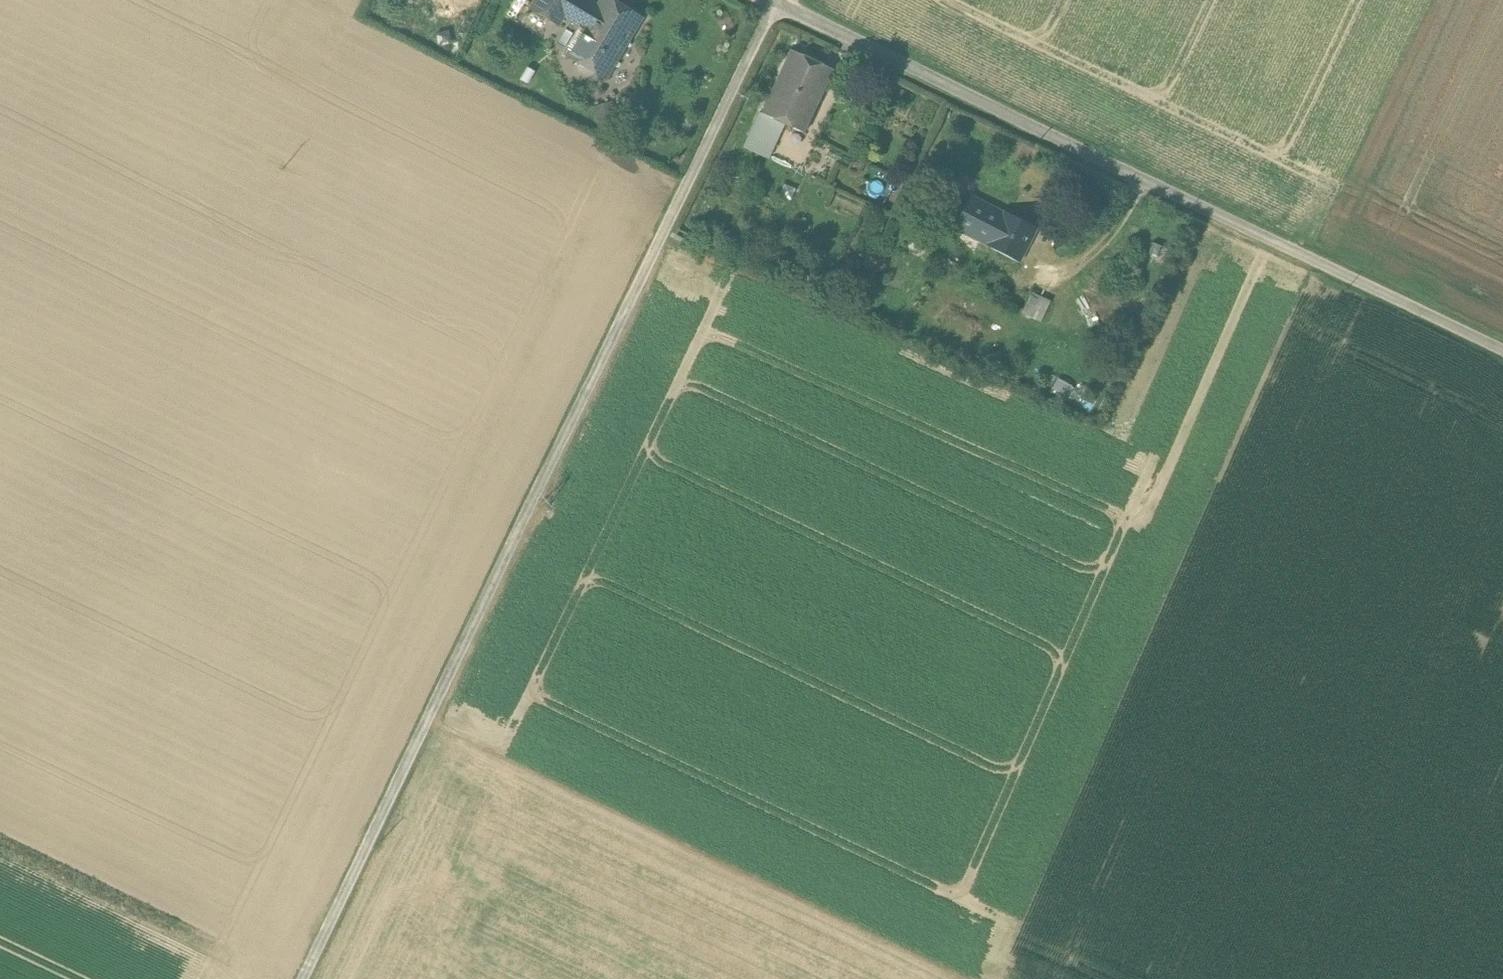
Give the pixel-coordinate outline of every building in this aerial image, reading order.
[(530,8),(559,26),(566,15),(575,0),(535,0),(530,8)] [(587,0),(575,0),(566,15),(585,26),(567,56),(607,80),(644,17),(614,0),(600,0),(597,6),(587,0)] [(834,66),(791,48),(764,113),(786,122),(807,131),(834,66)] [(786,122),(764,113),(749,148),(771,157),(786,122)] [(1040,228),(971,195),(955,229),(1023,262),(1040,228)] [(1050,301),(1032,293),(1022,313),(1041,321),(1050,301)]
